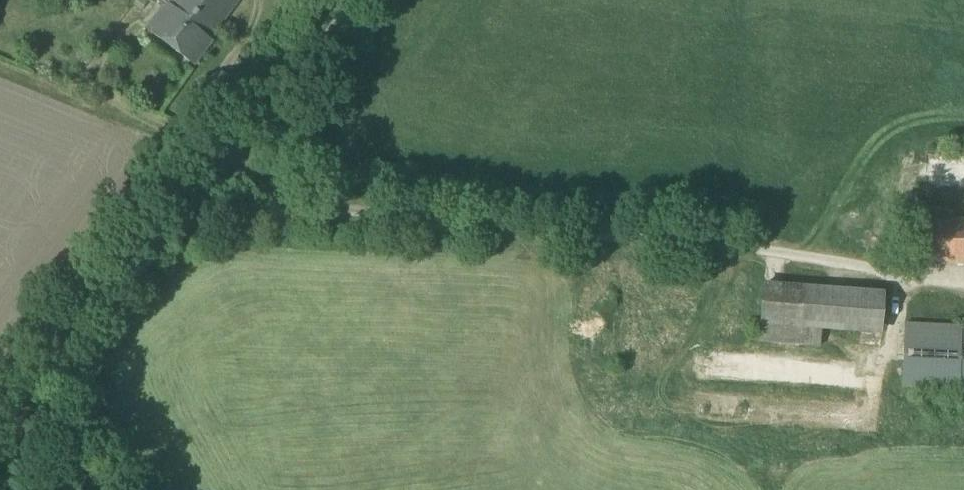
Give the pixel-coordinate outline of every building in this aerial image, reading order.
[(163,6),(146,29),(194,65),(212,40),(209,37),(237,0),(156,0),(163,6)] [(963,264),(963,219),(926,218),(926,264),(963,264)] [(785,340),(786,317),(884,321),(886,282),(763,276),(760,339),(785,340)] [(904,323),(901,387),(963,390),(963,325),(904,323)] [(709,378),(733,379),(734,343),(710,343),(709,378)]
